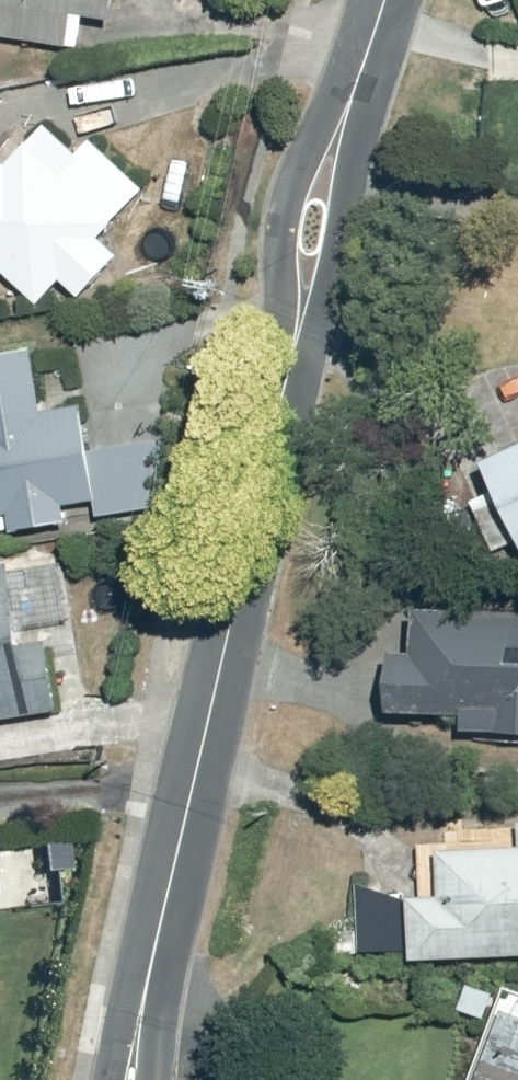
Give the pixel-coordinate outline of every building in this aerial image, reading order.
[(81,47),(86,12),(110,15),(112,0),(0,0),(0,38),(81,47)] [(46,294),(147,177),(101,136),(81,159),(43,126),(34,136),(15,121),(0,138),(0,254),(46,294)] [(9,518),(10,531),(68,525),(66,504),(93,501),(95,516),(158,510),(151,440),(90,446),(82,354),(37,358),(35,347),(0,350),(0,519),(9,518)] [(479,460),(517,545),(517,443),(479,460)] [(11,573),(10,561),(0,563),(0,725),(59,718),(49,641),(21,644),(19,634),(60,628),(52,567),(11,573)] [(517,733),(517,607),(413,603),(411,653),(390,652),(387,710),(461,714),(460,731),(517,733)] [(408,957),(517,955),(517,817),(454,819),(454,846),(438,846),(439,890),(407,891),(408,957)] [(506,978),(468,1079),(517,1079),(517,982),(506,978)]
